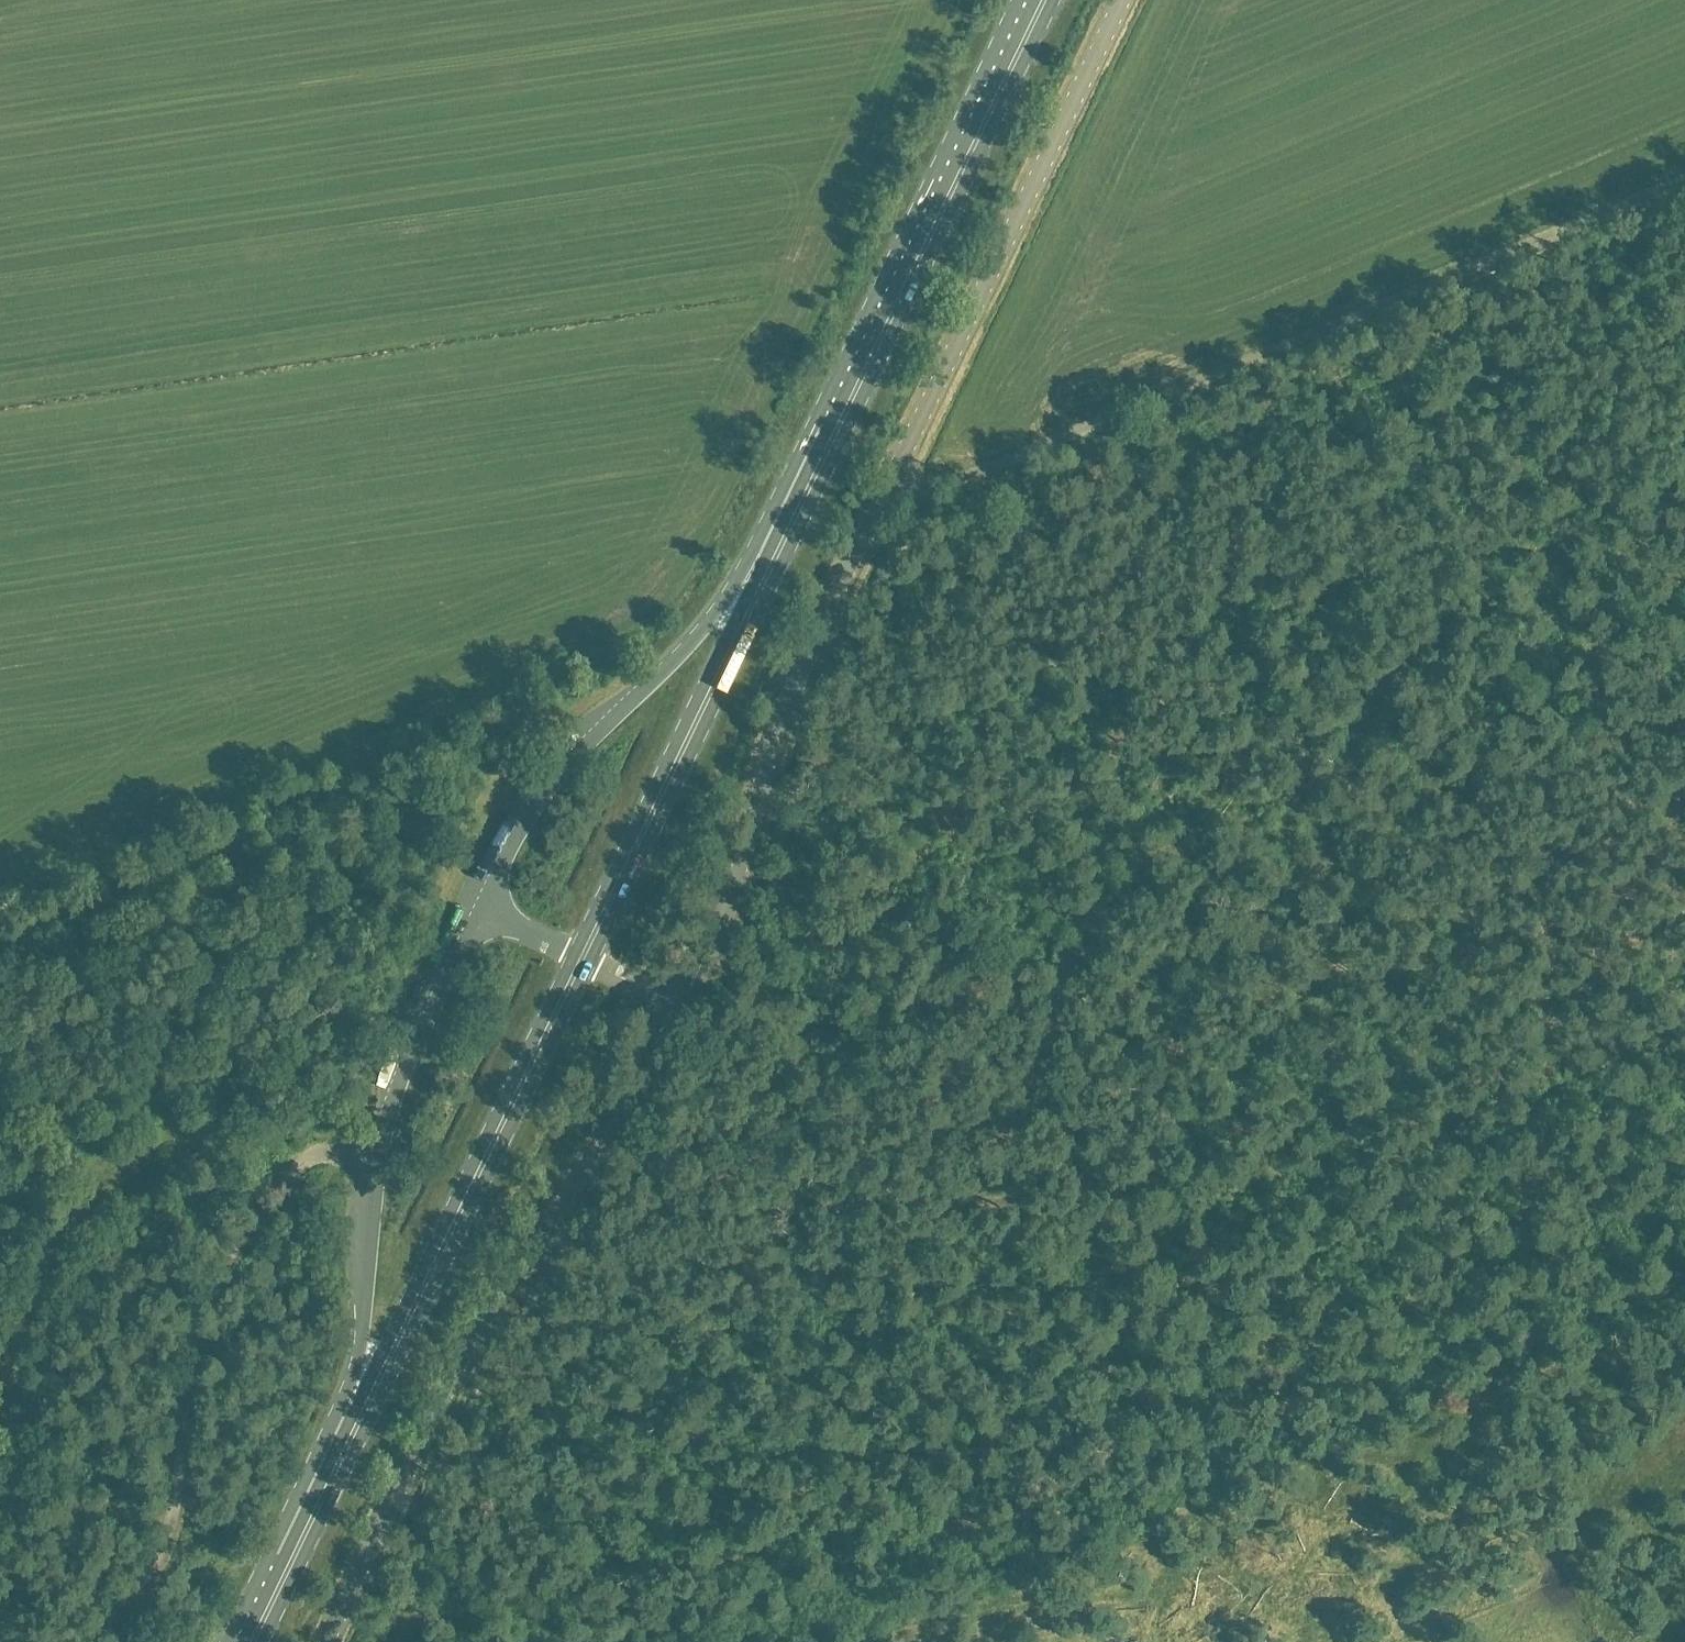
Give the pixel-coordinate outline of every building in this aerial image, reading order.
[(533,806),(517,826),(534,841),(551,822),(533,806)]
